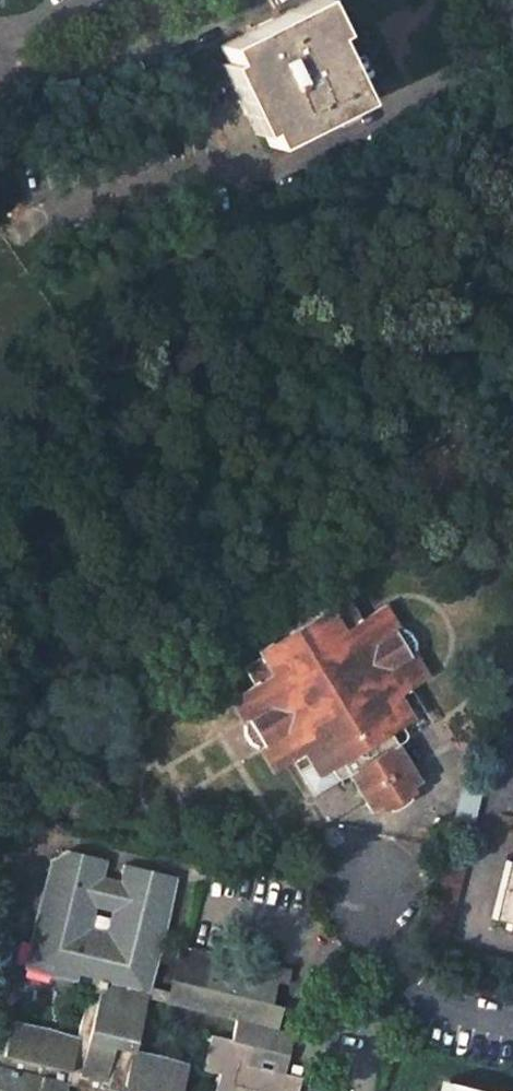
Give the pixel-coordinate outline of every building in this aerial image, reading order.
[(273,142),(316,120),(365,96),(317,0),(305,0),(220,42),(273,142)] [(256,650),(260,658),(243,668),(253,685),(227,700),(241,725),(241,731),(242,735),(244,739),(247,743),(251,746),(256,749),(272,773),(291,761),(303,754),(317,777),(330,770),(334,776),(337,777),(340,778),(342,778),(344,777),(348,774),(371,812),(378,807),(381,812),(387,808),(389,813),(395,810),(398,808),(403,805),(408,802),(410,799),(409,795),(415,791),(411,785),(419,782),(389,734),(400,726),(407,708),(400,695),(430,677),(414,651),(414,646),(413,643),(412,640),(410,637),(407,633),(403,630),(400,629),(384,604),(361,619),(350,602),(334,612),(330,606),(256,650)] [(303,754),(291,761),(313,796),(342,778),(340,778),(337,777),(334,776),(330,770),(317,777),(303,754)] [(42,859),(22,943),(47,949),(40,976),(69,982),(71,974),(83,977),(68,1038),(39,1029),(3,1022),(0,1032),(0,1055),(75,1073),(83,1039),(127,1050),(139,998),(142,987),(168,876),(115,863),(111,881),(94,877),(99,860),(58,849),(42,859)] [(467,856),(440,850),(417,936),(445,943),(467,856)] [(512,931),(512,863),(504,861),(492,918),(507,922),(506,929),(512,931)] [(47,949),(22,943),(15,970),(40,976),(47,949)] [(232,959),(170,944),(167,958),(179,961),(173,983),(183,985),(178,1007),(230,1020),(224,1040),(245,1044),(240,1065),(250,1067),(274,1073),(284,1033),(269,1029),(275,1006),(264,1004),(269,982),(278,985),(281,971),(250,964),(247,976),(230,972),(232,959)] [(139,998),(156,1002),(178,1007),(183,985),(173,983),(179,961),(167,958),(159,991),(142,987),(139,998)] [(294,1078),(274,1073),(250,1067),(248,1073),(239,1071),(240,1065),(245,1044),(224,1040),(205,1035),(198,1069),(213,1073),(209,1090),(291,1090),(294,1078)] [(182,1063),(127,1050),(83,1039),(75,1073),(0,1055),(0,1090),(56,1090),(58,1084),(89,1090),(175,1090),(182,1063)] [(250,1067),(240,1065),(239,1071),(248,1073),(250,1067)]
